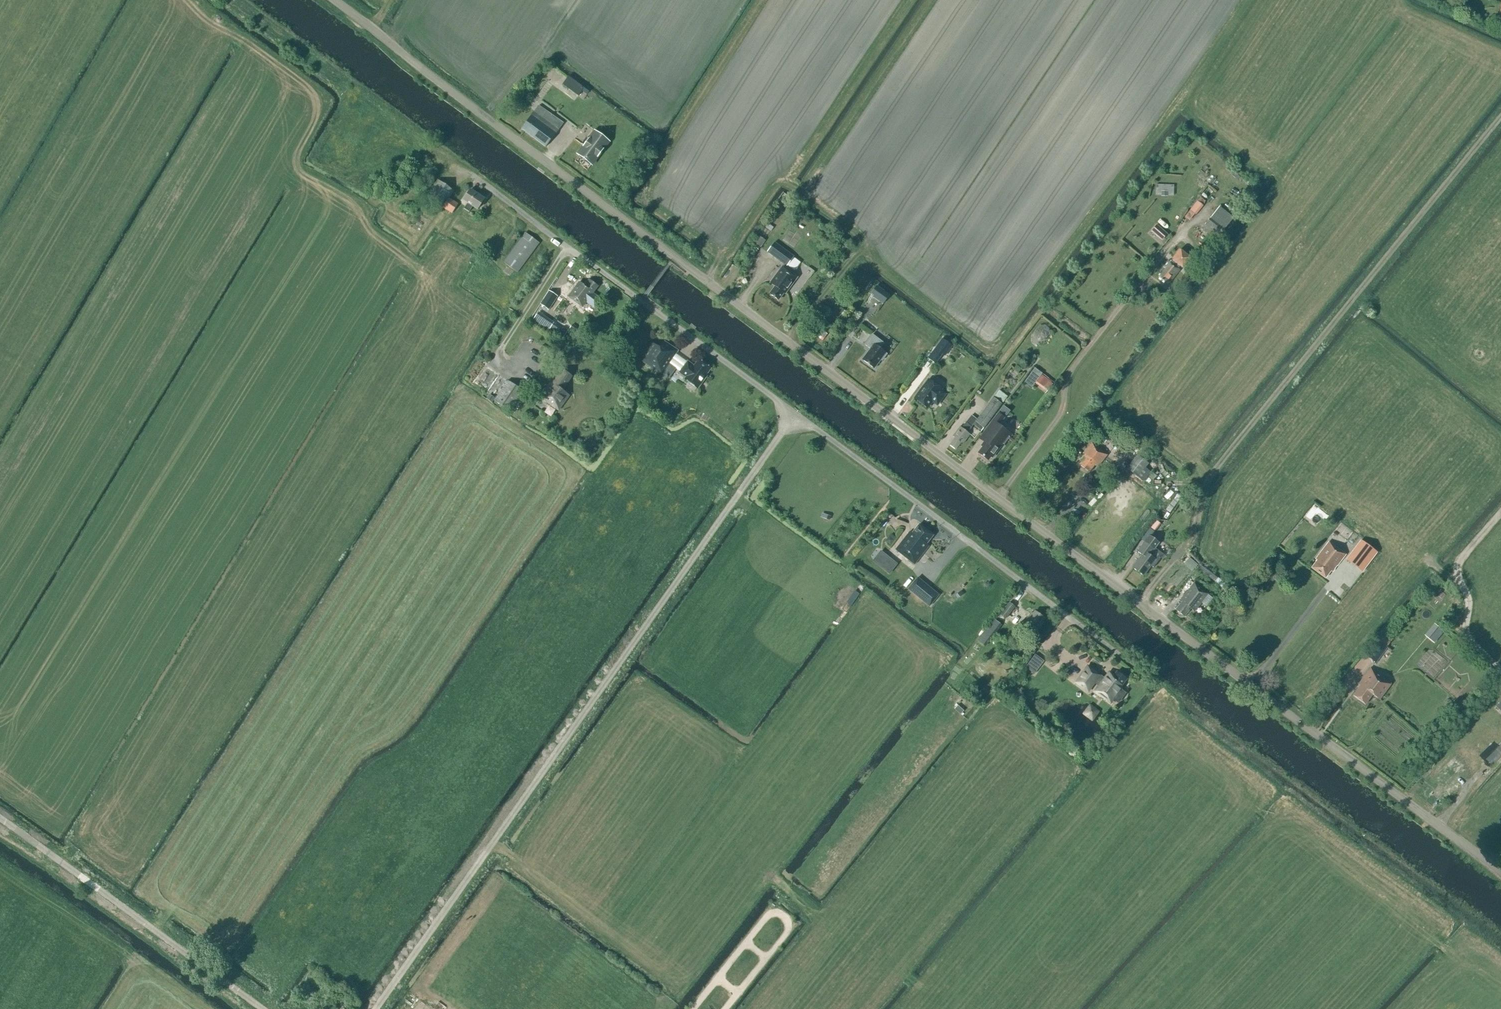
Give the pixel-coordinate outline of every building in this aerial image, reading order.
[(578,97),(584,88),(568,76),(562,85),(578,97)] [(539,105),(521,129),(527,133),(545,147),(563,123),(539,105)] [(592,164),(603,149),(604,149),(607,145),(607,144),(608,142),(595,132),(578,154),(592,164)] [(452,214),(459,204),(449,198),(454,191),(438,179),(426,196),(443,207),(452,214)] [(1156,184),(1156,195),(1174,195),(1174,184),(1156,184)] [(477,210),(484,199),(470,190),(463,200),(468,203),(464,209),(469,212),(473,206),(477,210)] [(1196,215),(1204,206),(1203,205),(1206,201),(1201,197),(1190,210),(1196,215)] [(1216,241),(1234,218),(1219,207),(1201,229),(1216,241)] [(1167,234),(1157,225),(1151,231),(1162,241),(1167,234)] [(517,273),(539,243),(526,233),(503,263),(517,273)] [(765,240),(759,236),(754,243),(761,247),(765,240)] [(788,266),(795,256),(775,242),(768,251),(788,266)] [(1183,268),(1191,257),(1180,249),(1171,261),(1170,260),(1164,267),(1166,269),(1159,277),(1166,283),(1167,280),(1169,282),(1180,269),(1179,268),(1180,266),(1183,268)] [(785,294),(797,277),(782,267),(770,283),(775,287),(770,294),(778,300),(784,293),(785,294)] [(598,286),(590,281),(588,283),(586,282),(584,286),(579,282),(568,297),(582,307),(587,299),(596,306),(602,297),(594,291),(598,286)] [(883,305),(890,296),(877,286),(870,295),(883,305)] [(550,310),(559,296),(550,290),(541,304),(550,310)] [(533,319),(550,330),(554,323),(538,313),(533,319)] [(578,335),(582,330),(573,324),(570,329),(578,335)] [(884,343),(879,339),(873,334),(865,345),(870,349),(862,360),(874,369),(880,360),(882,361),(887,354),(880,349),(884,343)] [(946,356),(953,346),(942,338),(928,357),(936,363),(943,354),(946,356)] [(533,340),(531,344),(542,349),(544,345),(533,340)] [(652,344),(647,353),(641,362),(663,376),(678,351),(664,341),(660,348),(652,344)] [(643,351),(635,346),(625,363),(635,370),(641,360),(639,358),(643,351)] [(1049,377),(1055,370),(1041,359),(1036,367),(1049,377)] [(711,368),(699,360),(694,367),(687,362),(679,375),(686,380),(685,382),(698,389),(707,376),(706,375),(711,368)] [(496,373),(484,365),(474,381),(485,389),(496,373)] [(562,390),(572,376),(563,370),(553,384),(551,383),(540,398),(558,410),(569,395),(562,390)] [(1052,384),(1041,375),(1035,370),(1031,375),(1037,380),(1035,383),(1047,392),(1052,384)] [(937,404),(944,395),(940,391),(941,389),(929,380),(915,399),(927,408),(932,401),(937,404)] [(511,412),(524,392),(507,381),(494,401),(511,412)] [(995,396),(1003,402),(1007,396),(1000,390),(995,396)] [(494,401),(495,399),(489,395),(486,399),(493,403),(494,401)] [(984,428),(1002,405),(993,398),(977,419),(972,415),(962,428),(960,427),(953,436),(955,438),(949,445),(955,450),(961,442),(963,444),(970,435),(968,433),(976,422),(984,428)] [(527,419),(534,408),(527,404),(521,414),(527,419)] [(1002,448),(1013,435),(1000,425),(1005,418),(998,413),(980,438),(985,442),(981,447),(983,448),(978,453),(987,460),(990,457),(992,458),(1001,447),(1002,448)] [(1098,465),(1107,455),(1091,443),(1101,431),(1091,424),(1073,446),(1086,456),(1079,464),(1089,472),(1096,463),(1098,465)] [(1143,481),(1151,472),(1145,467),(1148,463),(1137,454),(1126,467),(1143,481)] [(1182,497),(1178,493),(1166,510),(1170,513),(1182,497)] [(1314,525),(1319,520),(1310,513),(1306,518),(1314,525)] [(1161,525),(1156,521),(1149,528),(1155,533),(1161,525)] [(933,535),(919,525),(912,533),(910,531),(896,550),(909,560),(910,559),(915,564),(929,546),(926,544),(933,535)] [(1324,534),(1317,528),(1312,535),(1319,540),(1324,534)] [(1153,568),(1163,554),(1155,548),(1159,543),(1149,535),(1137,552),(1142,555),(1132,568),(1143,576),(1151,566),(1153,568)] [(1376,552),(1360,541),(1346,560),(1362,571),(1376,552)] [(1332,572),(1335,568),(1345,554),(1328,542),(1316,559),(1317,560),(1311,568),(1325,578),(1331,570),(1332,572)] [(887,572),(895,561),(885,554),(877,564),(887,572)] [(1189,575),(1197,564),(1187,556),(1179,566),(1189,575)] [(908,589),(929,607),(939,595),(918,577),(908,589)] [(1194,611),(1208,594),(1194,583),(1180,600),(1182,602),(1176,610),(1184,616),(1190,608),(1194,611)] [(853,605),(858,592),(853,590),(848,603),(853,605)] [(1006,619),(1015,607),(1010,602),(1000,615),(1006,619)] [(1043,618),(1035,612),(1033,614),(1031,613),(1024,623),(1020,629),(1031,637),(1035,631),(1036,632),(1044,622),(1041,620),(1043,618)] [(984,646),(1000,626),(994,622),(979,642),(984,646)] [(1439,638),(1444,632),(1434,623),(1429,630),(1439,638)] [(1376,663),(1387,647),(1377,640),(1365,655),(1376,663)] [(978,654),(983,647),(977,642),(972,649),(978,654)] [(1044,661),(1035,654),(1025,667),(1034,674),(1044,661)] [(1125,693),(1120,689),(1121,689),(1120,688),(1126,679),(1117,672),(1112,678),(1108,675),(1104,680),(1099,676),(1100,676),(1087,667),(1076,683),(1088,692),(1094,683),(1099,686),(1098,688),(1113,699),(1118,703),(1125,693)] [(1379,700),(1391,684),(1375,673),(1376,672),(1370,668),(1358,684),(1360,686),(1353,695),(1365,704),(1372,695),(1379,700)] [(1464,705),(1456,698),(1451,704),(1459,711),(1464,705)] [(960,714),(964,711),(958,705),(954,709),(960,714)] [(1092,720),(1098,712),(1090,705),(1084,713),(1092,720)] [(1500,745),(1486,760),(1493,767),(1500,759),(1500,745)] [(1437,785),(1426,800),(1436,807),(1447,792),(1437,785)]
